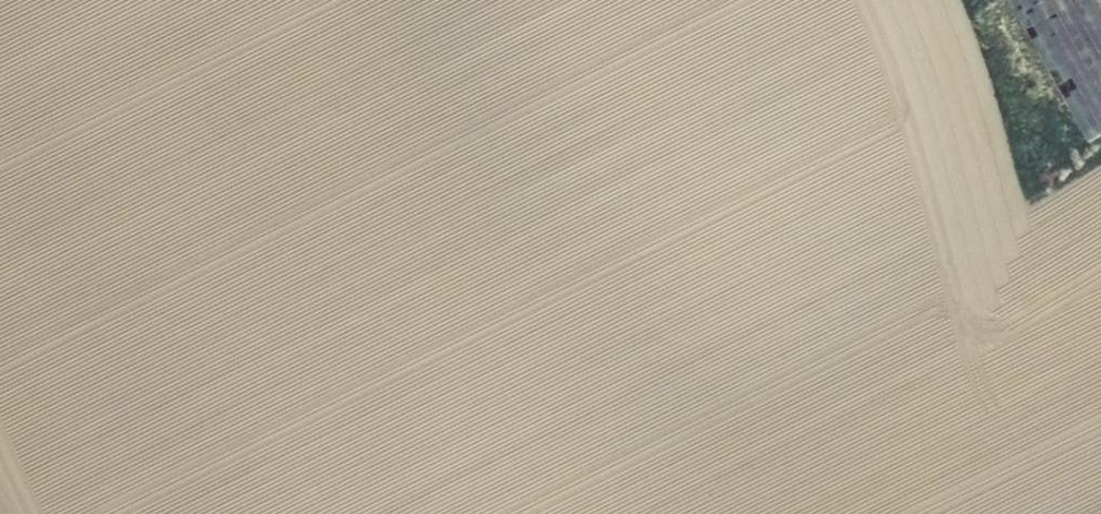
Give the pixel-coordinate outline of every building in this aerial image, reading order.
[(1088,144),(1100,137),(1100,0),(1004,0),(1088,144)]
